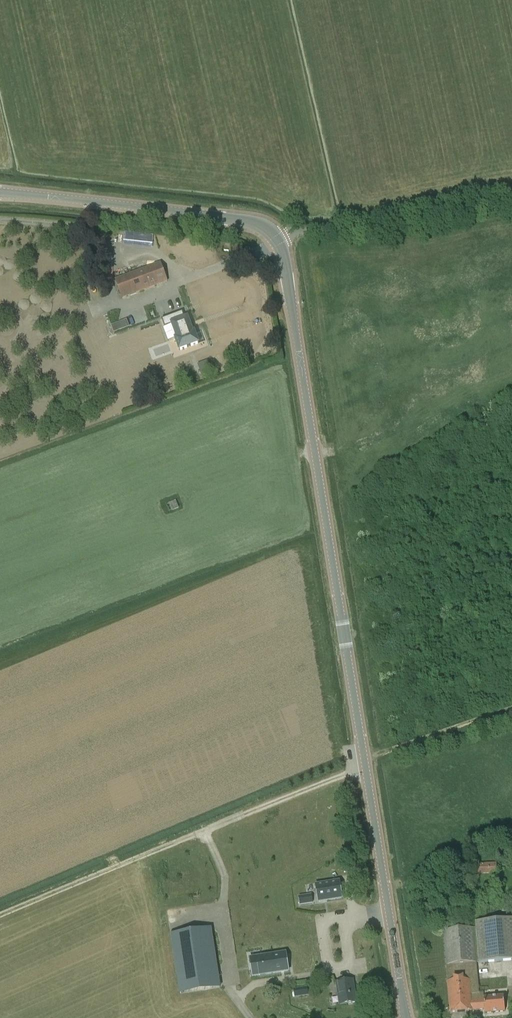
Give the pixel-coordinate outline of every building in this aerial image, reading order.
[(122,299),(168,282),(161,262),(115,279),(122,299)] [(176,338),(175,338),(179,350),(199,343),(195,332),(193,332),(187,317),(185,318),(183,312),(163,319),(166,327),(172,325),(176,338)] [(127,320),(117,324),(120,330),(129,327),(127,320)] [(208,361),(198,365),(200,371),(210,367),(208,361)] [(176,500),(166,504),(170,512),(179,508),(176,500)] [(477,874),(497,874),(497,863),(477,863),(477,874)] [(339,882),(316,885),(318,898),(326,897),(327,900),(330,900),(342,898),(339,882)] [(312,895),(299,897),(300,905),(313,903),(312,895)] [(511,960),(511,919),(475,922),(479,963),(511,960)] [(211,928),(171,934),(177,975),(217,968),(211,928)] [(473,1010),(485,1009),(485,1013),(505,1011),(504,996),(484,997),(484,993),(480,993),(475,928),(444,930),(447,981),(450,1013),(473,1011),(473,1010)] [(282,954),(257,958),(260,975),(266,974),(288,971),(287,964),(287,960),(283,960),(282,954)] [(353,979),(336,982),(340,1005),(356,1002),(353,979)] [(308,995),(307,987),(295,989),(296,997),(308,995)]
